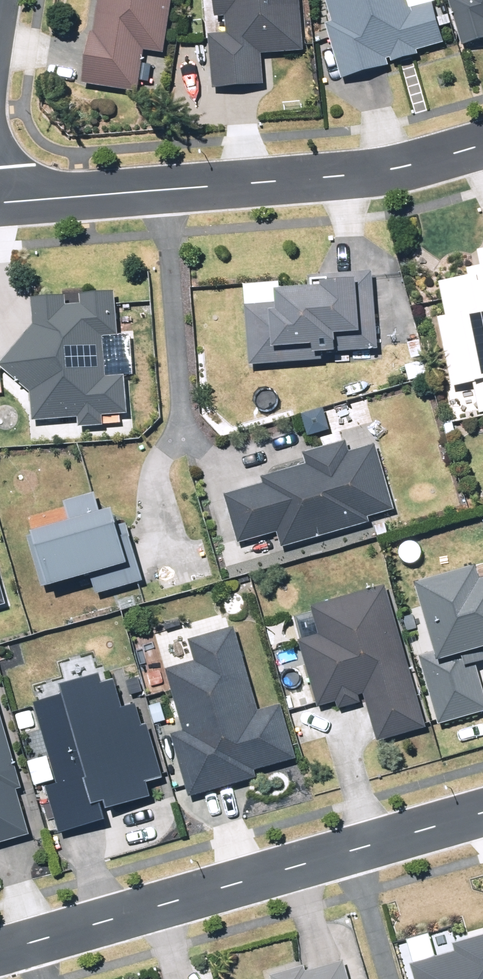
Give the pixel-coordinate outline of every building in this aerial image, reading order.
[(175,0),(100,0),(96,35),(88,34),(85,62),(82,88),(138,95),(143,55),(168,58),(175,0)] [(302,0),(213,0),(214,22),(226,21),(227,38),(209,39),(212,96),(239,94),(269,93),(267,55),(304,53),(302,0)] [(332,18),(325,20),(343,83),(367,76),(422,60),(420,52),(442,46),(431,9),(416,14),(412,0),(327,0),(332,18)] [(464,52),(482,47),(482,0),(450,0),(464,52)] [(464,263),(471,296),(456,299),(461,322),(442,326),(457,395),(482,390),(482,259),(464,263)] [(279,285),(243,286),(247,370),(341,366),(341,349),(368,348),(366,299),(376,298),(376,280),(322,282),(322,298),(280,299),(279,285)] [(107,382),(105,342),(118,342),(120,299),(83,297),(83,310),(66,309),(52,328),(51,305),(34,305),(34,329),(2,369),(31,399),(32,422),(79,420),(80,428),(105,427),(105,418),(129,416),(127,382),(107,382)] [(374,521),(395,514),(377,453),(348,461),(343,446),(309,456),(311,464),(259,480),(261,487),(227,498),(242,548),(280,536),(286,555),(377,528),(374,521)] [(132,571),(116,519),(106,522),(99,499),(66,510),(73,532),(35,544),(52,597),(132,571)] [(11,604),(0,572),(0,608),(11,604)] [(420,590),(441,657),(417,665),(438,731),(482,717),(482,683),(477,664),(482,662),(482,586),(479,572),(420,590)] [(389,592),(315,611),(322,637),(303,642),(321,712),(367,699),(378,743),(426,730),(389,592)] [(258,717),(234,634),(190,647),(196,666),(168,674),(185,731),(171,735),(191,805),(260,785),(258,780),(299,768),(282,710),(258,717)] [(131,713),(122,681),(35,707),(60,790),(47,794),(60,839),(112,824),(110,819),(154,806),(150,792),(168,787),(145,709),(131,713)] [(28,797),(1,704),(0,704),(0,843),(29,835),(19,800),(28,797)] [(414,967),(417,978),(482,978),(482,935),(454,944),(457,954),(414,967)] [(347,965),(308,976),(305,968),(274,977),(275,978),(351,978),(347,965)]
